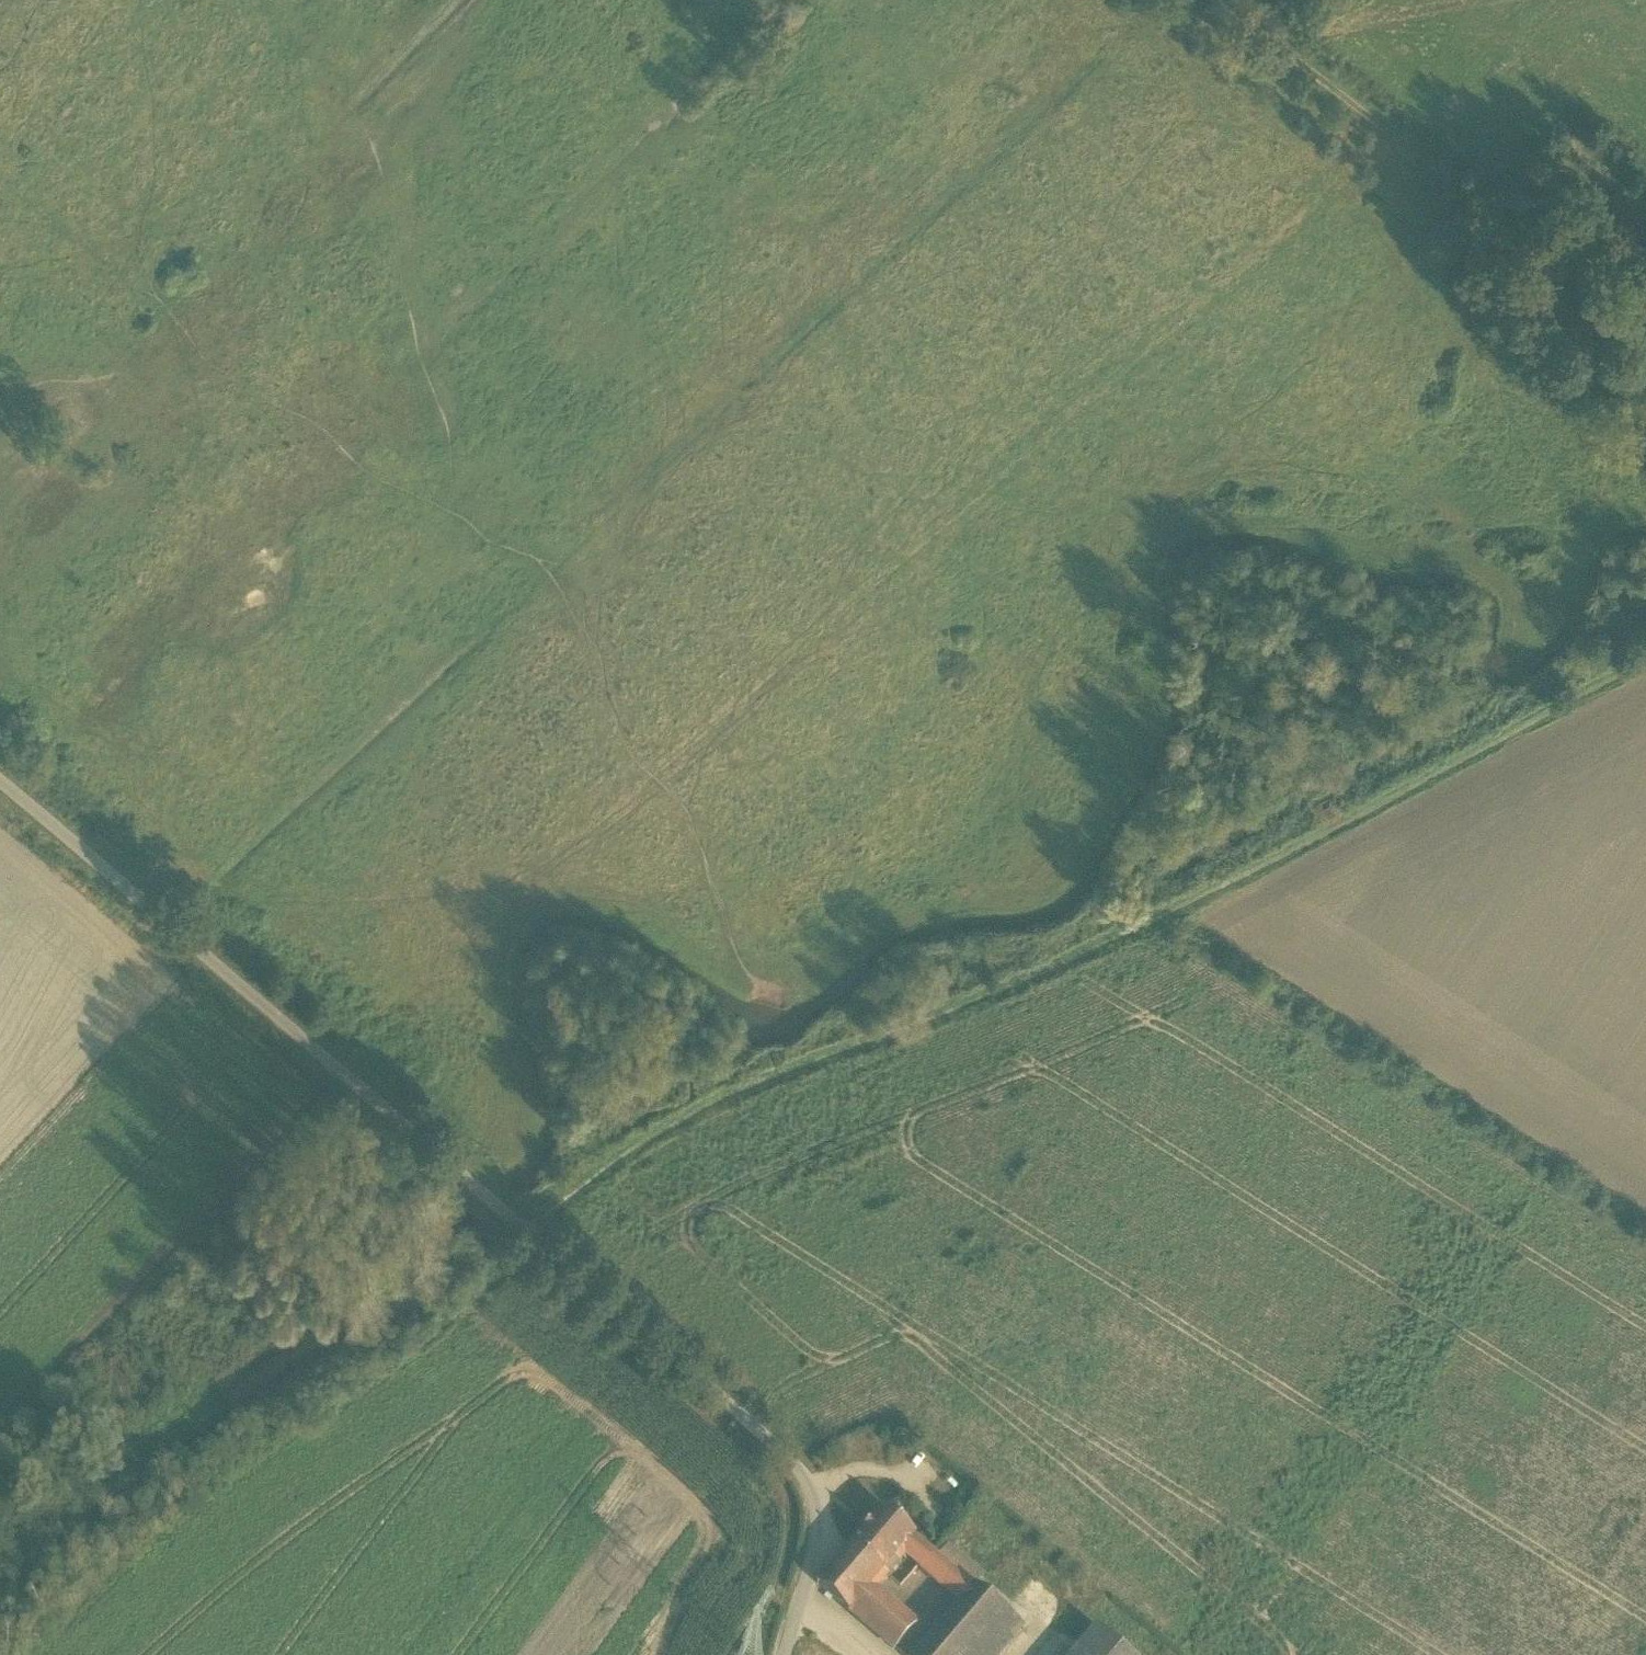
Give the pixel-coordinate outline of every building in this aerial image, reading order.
[(1637,300),(1645,311),(1645,292),(1637,300)] [(973,1587),(883,1508),(818,1584),(892,1649),(914,1624),(876,1587),(904,1555),(959,1604),(915,1654),(972,1654),(1007,1614),(974,1586),(973,1587)] [(904,1654),(913,1654),(936,1628),(925,1619),(898,1650),(904,1654)] [(1096,1628),(1073,1654),(1128,1654),(1096,1628)]
